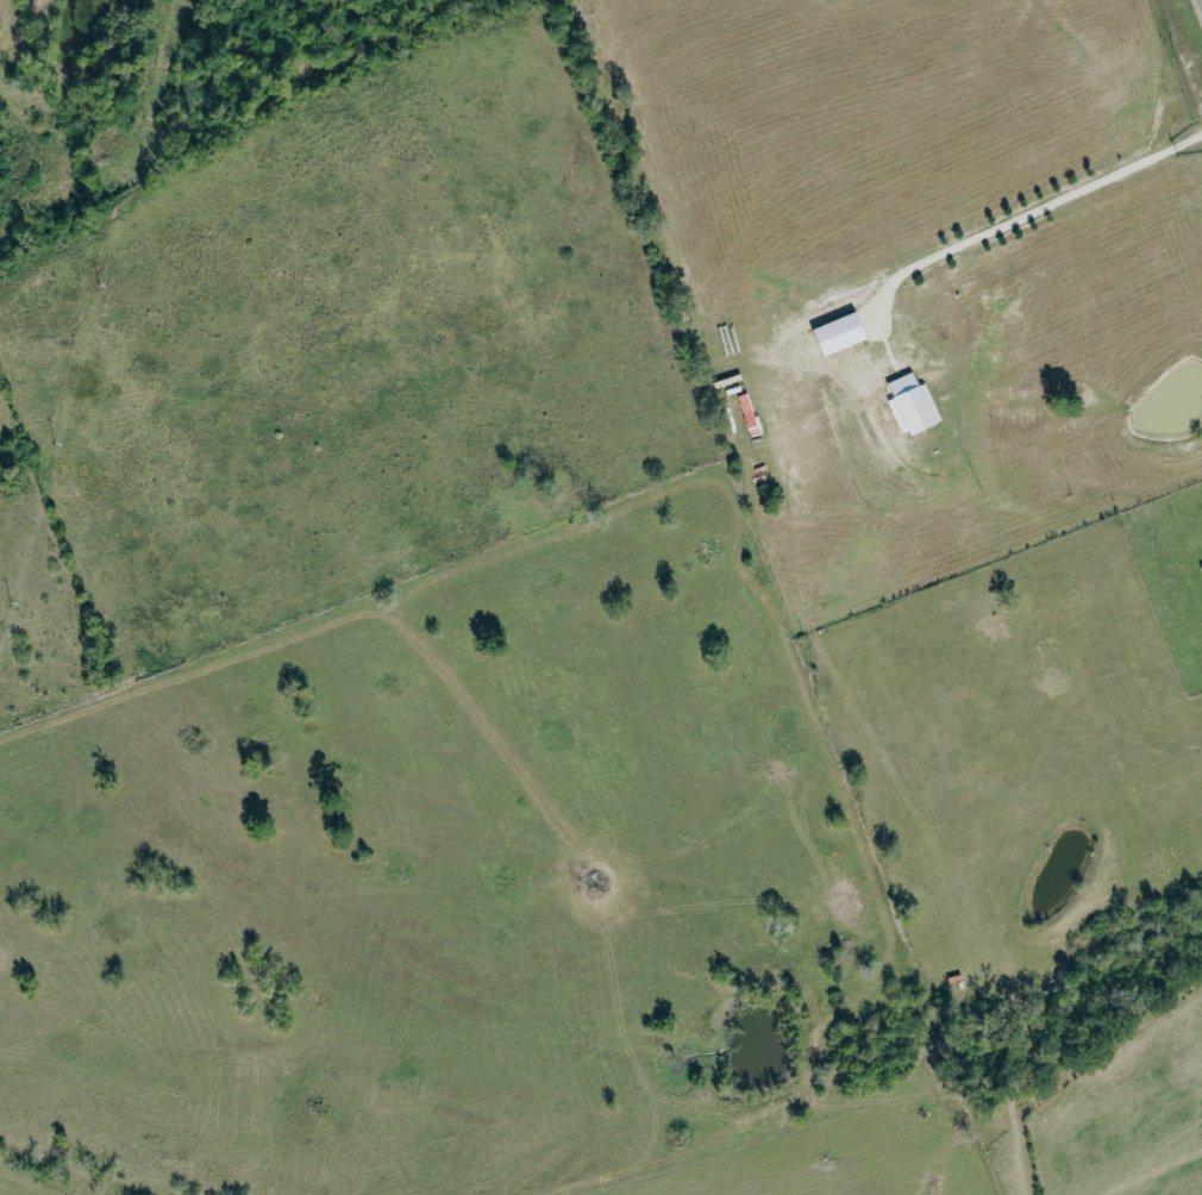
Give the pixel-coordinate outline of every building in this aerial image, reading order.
[(937,425),(924,384),(896,393),(909,433),(937,425)] [(739,395),(752,436),(765,432),(752,391),(739,395)]
